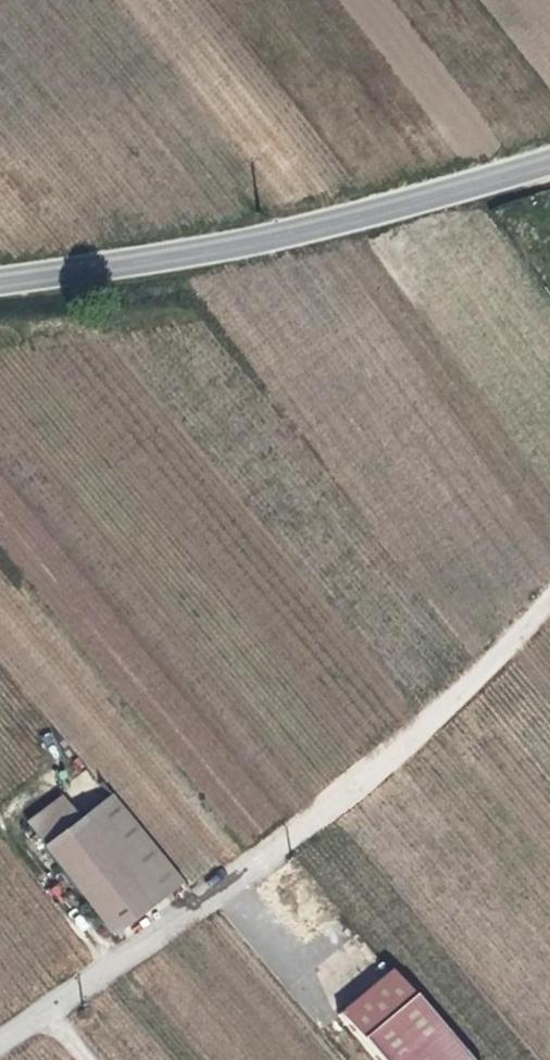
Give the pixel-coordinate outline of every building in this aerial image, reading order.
[(101,943),(172,889),(102,805),(72,826),(55,804),(17,831),(101,943)] [(382,977),(325,1023),(357,1059),(451,1059),(382,977)]
